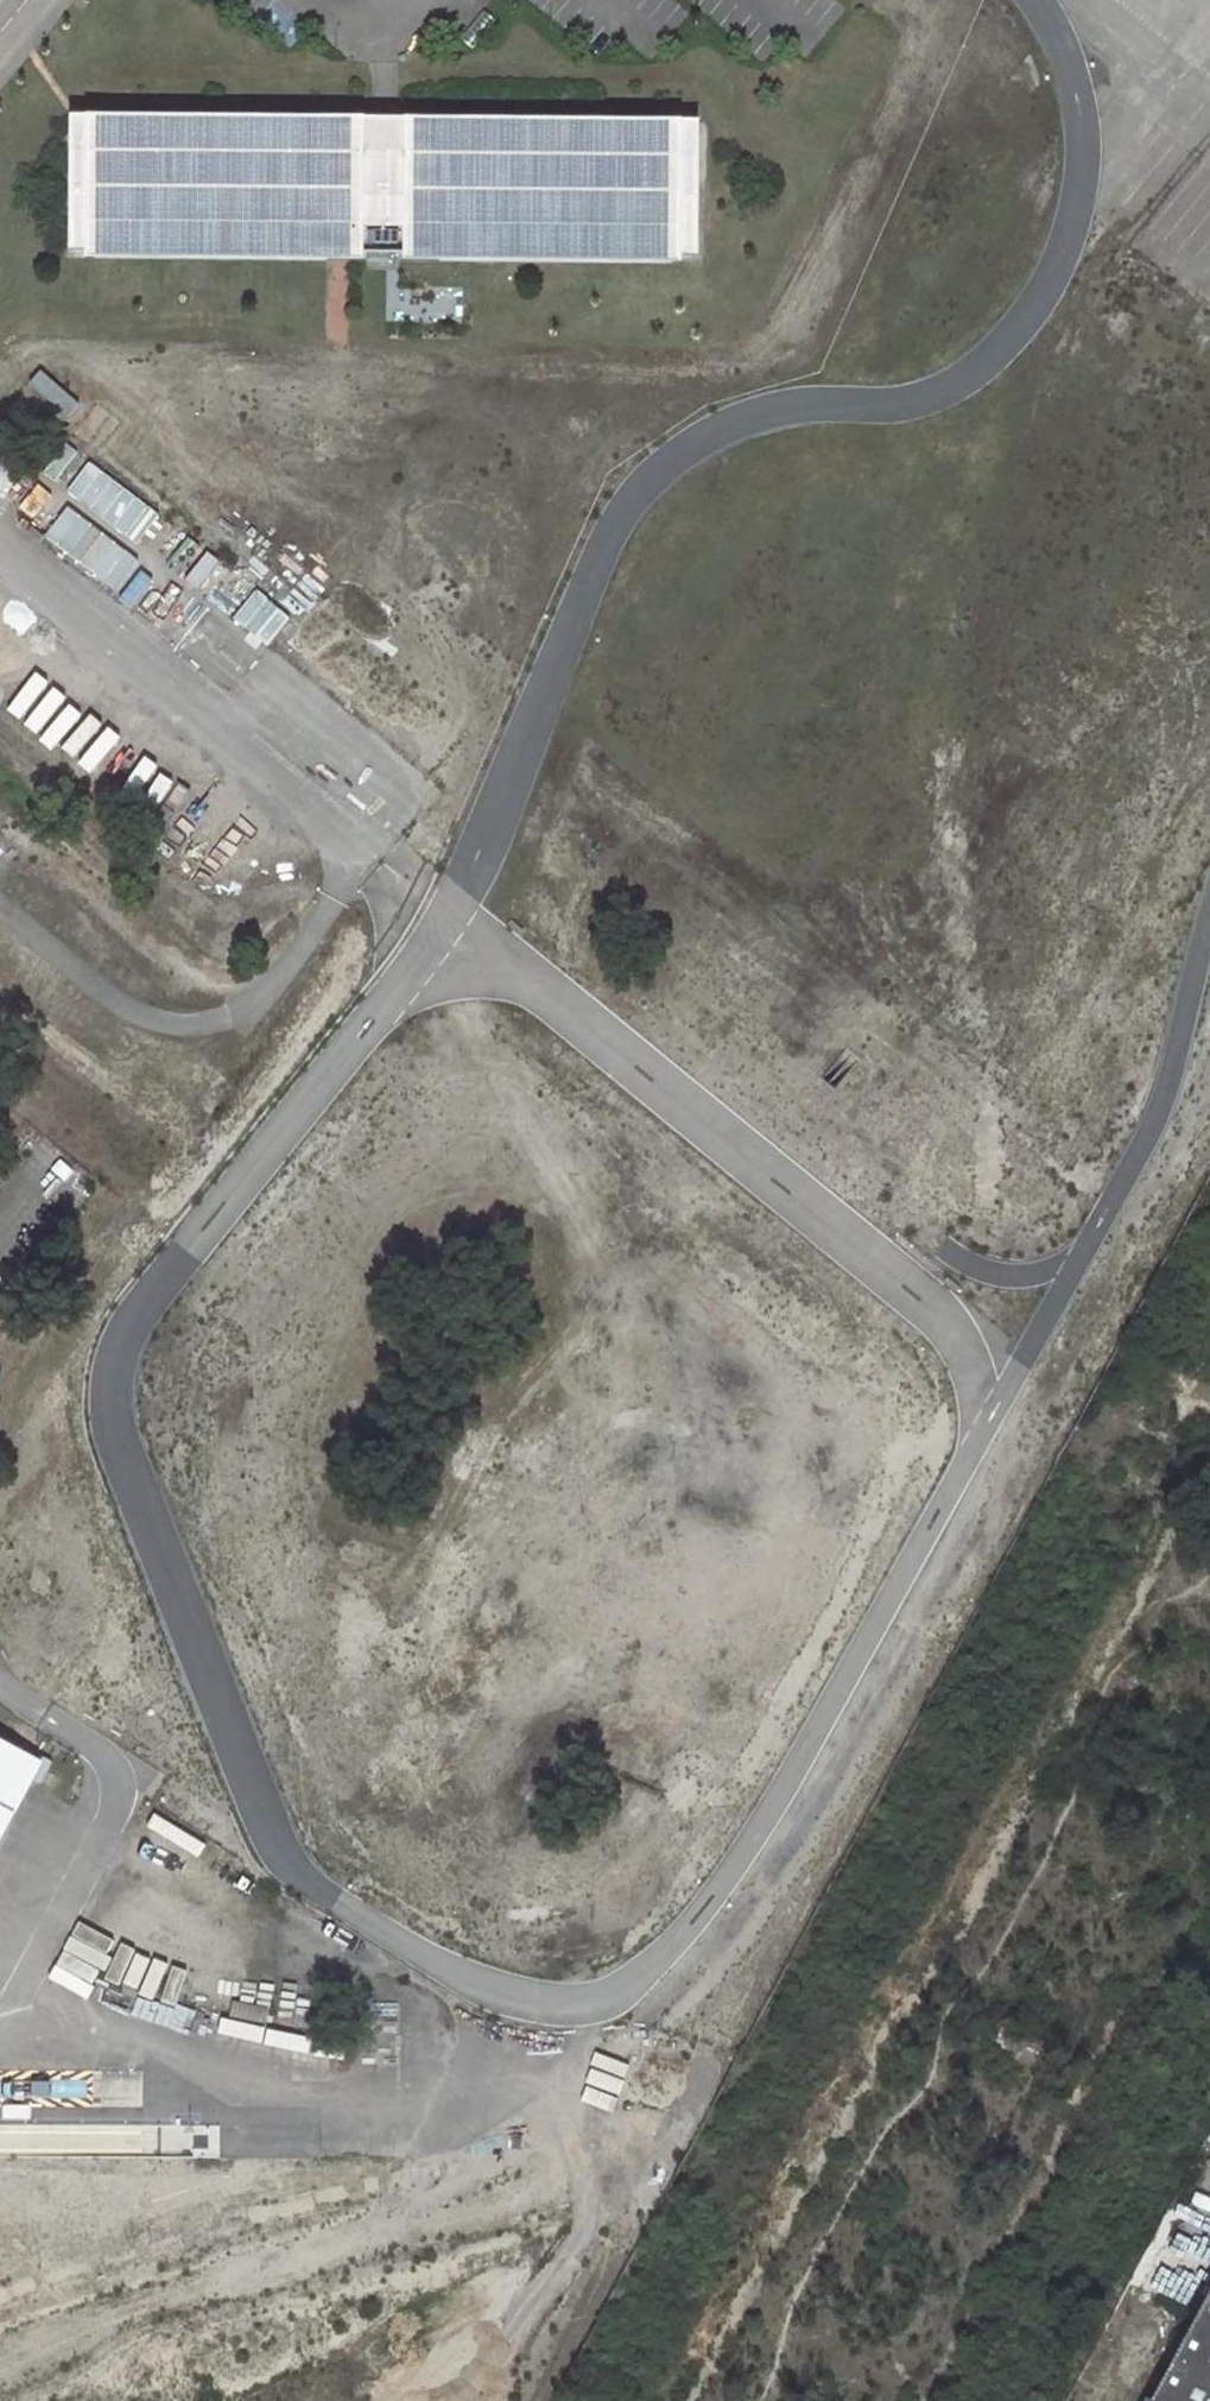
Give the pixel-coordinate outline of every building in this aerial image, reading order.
[(373,123),(72,121),(71,249),(326,251),(352,251),(699,254),(700,126),(397,124),(373,123)] [(175,636),(197,608),(77,513),(43,487),(21,515),(175,636)] [(42,1763),(0,1741),(0,1844),(42,1763)] [(0,2126),(0,2156),(212,2153),(211,2124),(0,2126)] [(1159,2400),(1209,2400),(1209,2307),(1159,2400)]
